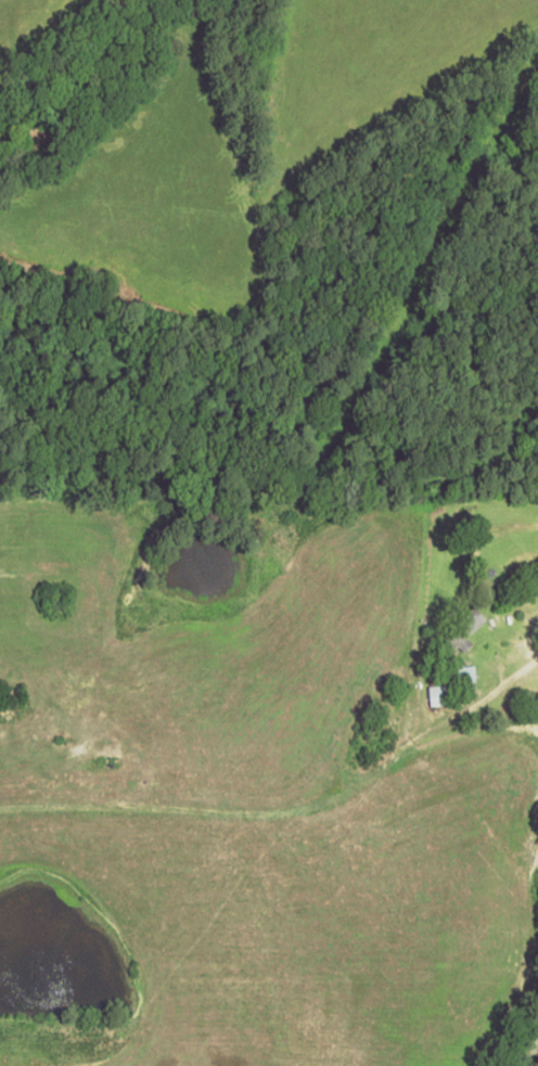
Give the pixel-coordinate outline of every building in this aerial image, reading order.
[(473,644),(468,637),(488,620),(477,606),(438,638),(450,653),(459,646),(464,652),(473,644)] [(477,688),(476,665),(459,666),(460,688),(477,688)] [(452,704),(449,684),(429,686),(432,707),(452,704)]
